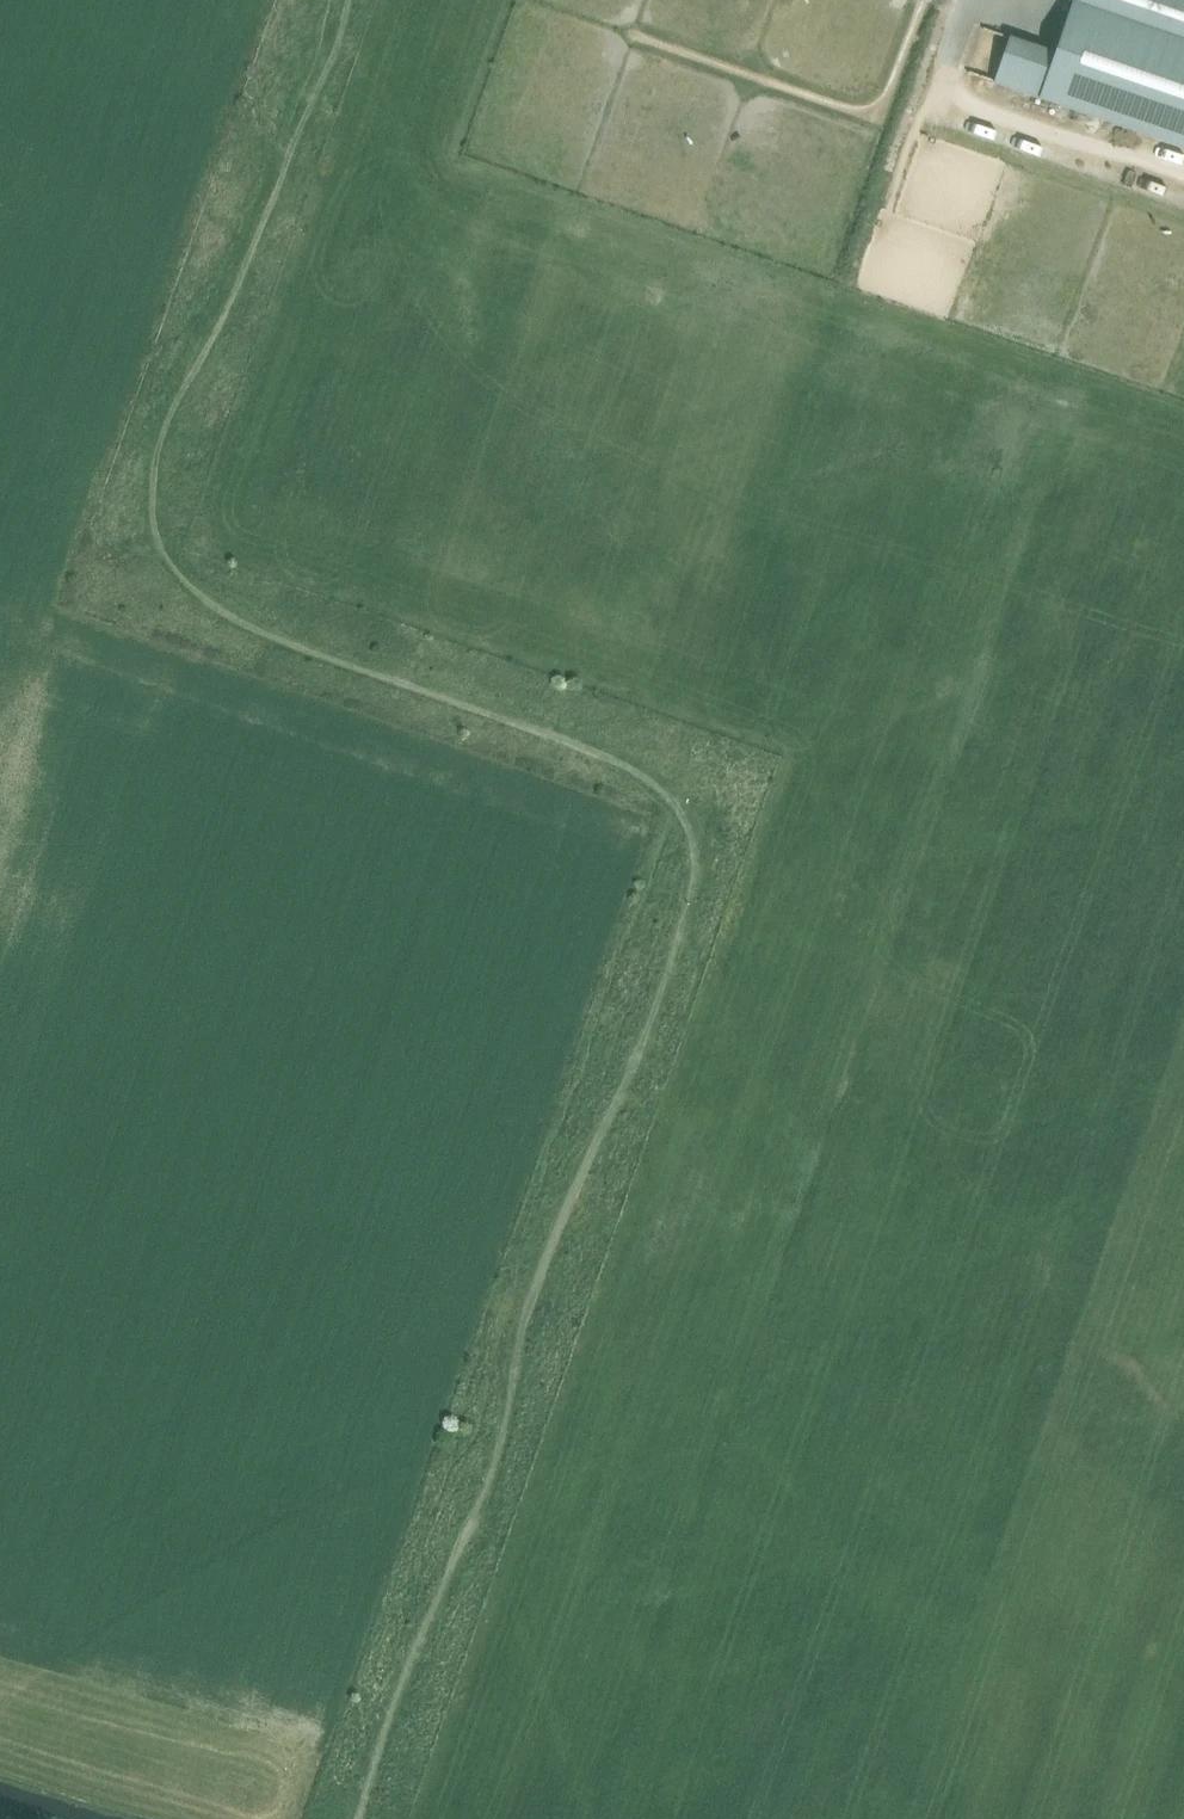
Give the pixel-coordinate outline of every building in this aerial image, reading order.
[(1131,130),(1183,148),(1183,0),(1075,0),(1057,53),(1041,99),(1131,130)]
